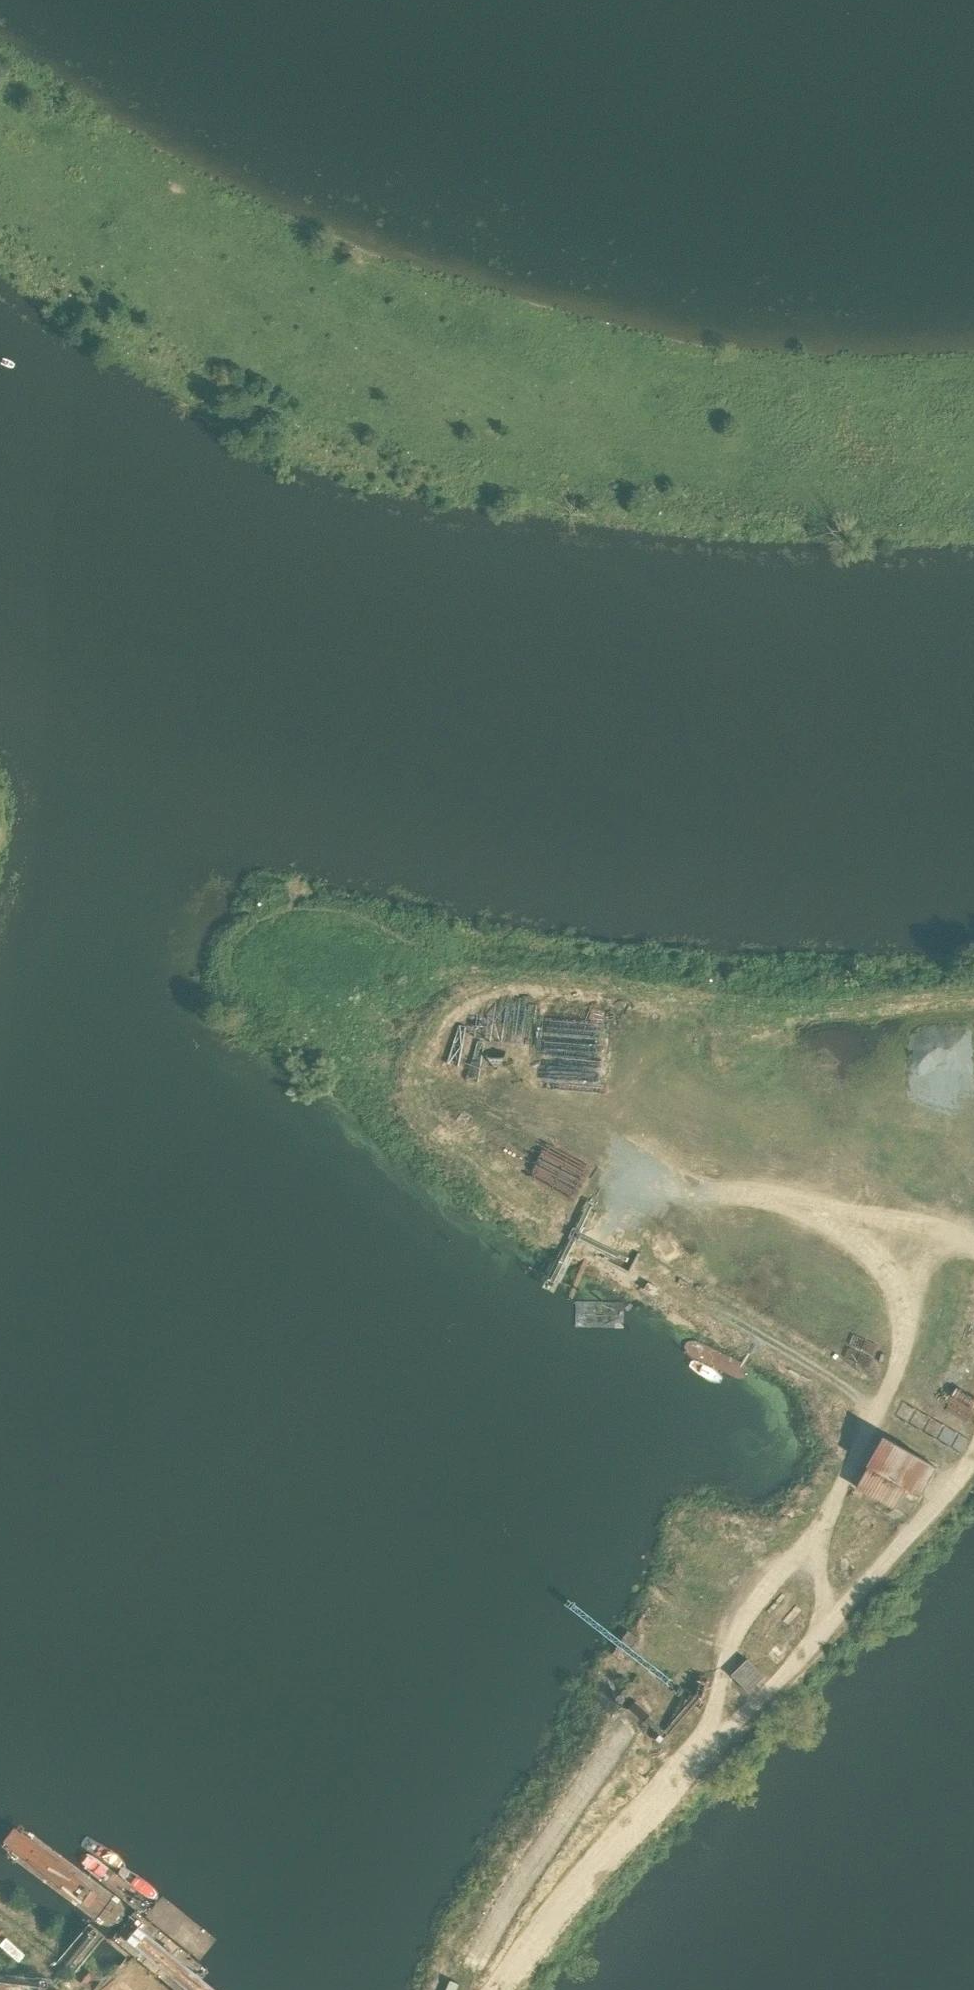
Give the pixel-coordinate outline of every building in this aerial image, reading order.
[(523,1165),(547,1164),(546,1145),(530,1146),(530,1153),(523,1153),(523,1165)] [(913,1403),(902,1425),(915,1432),(927,1410),(913,1403)] [(925,1435),(958,1451),(966,1433),(933,1417),(925,1435)] [(938,1467),(920,1457),(884,1436),(856,1486),(896,1509),(908,1488),(921,1496),(938,1467)] [(774,1646),(795,1636),(786,1617),(765,1627),(774,1646)] [(731,1673),(749,1691),(765,1675),(747,1658),(731,1673)]
